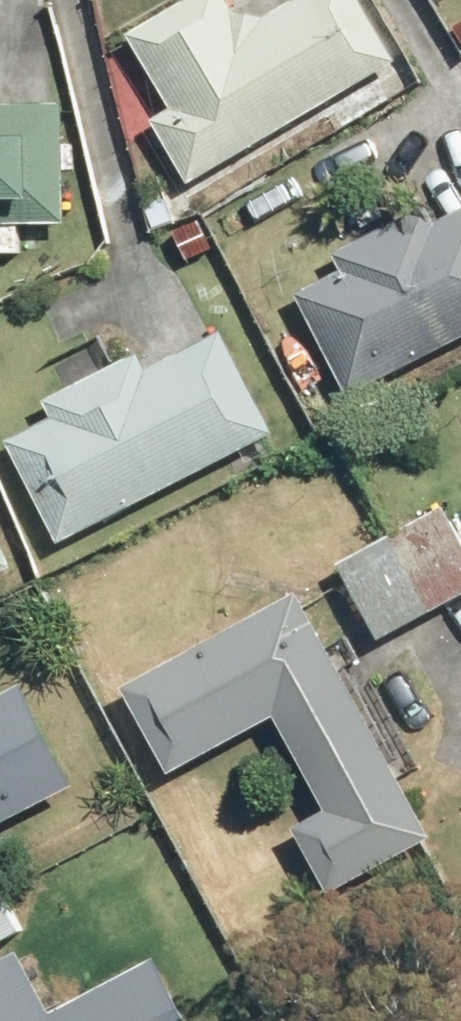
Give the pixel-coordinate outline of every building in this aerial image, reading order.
[(167,83),(151,92),(195,171),(397,59),(364,0),(317,0),(250,37),(229,0),(199,0),(139,34),(167,83)] [(64,233),(61,115),(0,116),(0,235),(64,233)] [(352,390),(460,334),(460,220),(305,300),(352,390)] [(15,438),(66,538),(275,431),(224,330),(15,438)] [(394,628),(460,590),(460,552),(442,517),(358,564),(394,628)] [(11,566),(0,539),(0,571),(11,566)] [(302,828),(335,887),(427,835),(415,813),(419,811),(337,659),(336,660),(300,595),(134,688),(181,772),(278,718),(329,814),(302,828)] [(0,702),(0,813),(65,779),(19,692),(0,702)] [(13,930),(0,905),(0,937),(13,930)] [(156,957),(57,1014),(22,945),(0,957),(0,1020),(193,1020),(156,957)]
